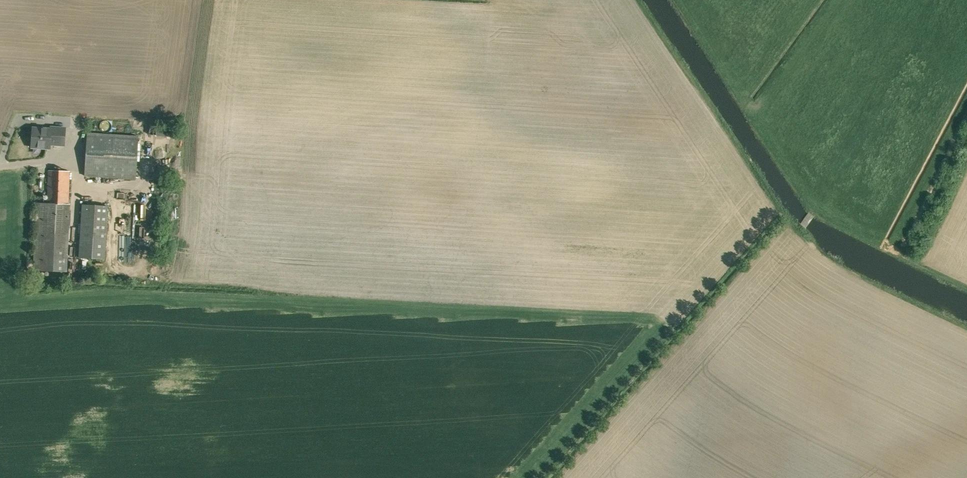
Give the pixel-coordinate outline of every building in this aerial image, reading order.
[(32,148),(50,149),(50,145),(64,146),(66,129),(51,128),(51,130),(33,129),(32,148)] [(136,179),(136,168),(138,137),(88,134),(85,176),(136,179)] [(34,271),(67,272),(70,205),(69,205),(70,172),(49,171),(48,204),(37,203),(34,271)] [(104,260),(105,249),(108,205),(83,204),(80,259),(104,260)]
